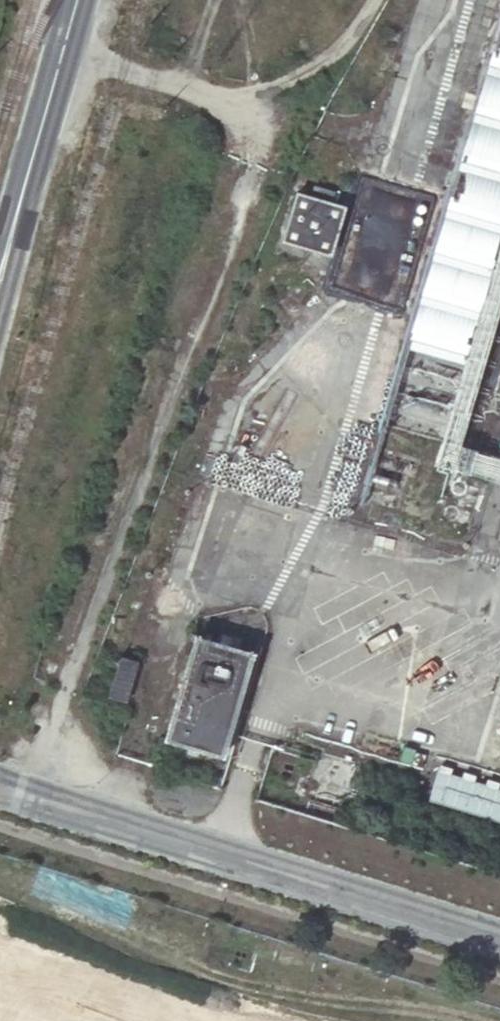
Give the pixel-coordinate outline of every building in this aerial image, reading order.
[(442,447),(499,248),(499,31),(384,431),(442,447)] [(301,191),(349,205),(353,195),(304,181),(301,191)] [(335,254),(349,205),(301,191),(287,240),(335,254)] [(171,736),(230,754),(260,651),(201,633),(171,736)] [(115,694),(132,699),(143,660),(125,655),(115,694)] [(499,824),(499,791),(426,769),(417,798),(499,824)]
